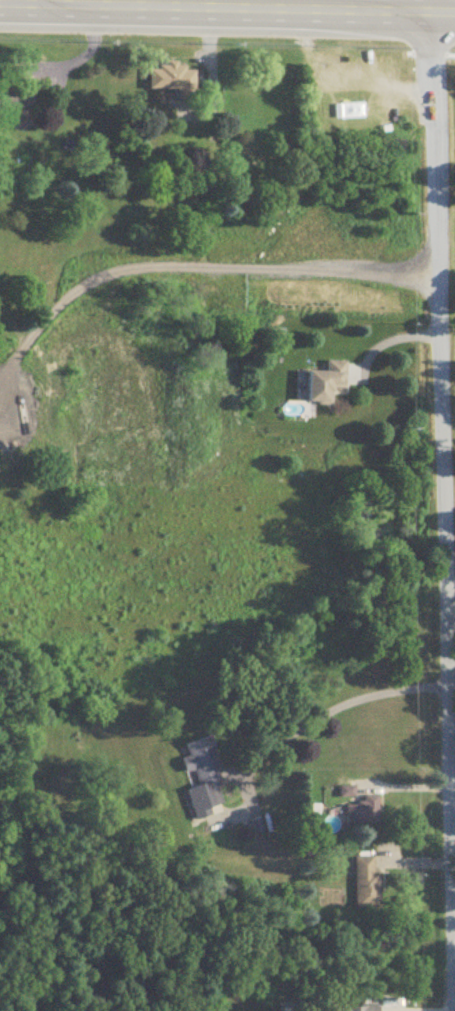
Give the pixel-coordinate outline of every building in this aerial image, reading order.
[(150,91),(177,91),(177,122),(195,122),(195,69),(179,69),(179,65),(150,65),(150,91)] [(310,372),(310,404),(334,404),(334,389),(347,389),(347,362),(328,361),(328,373),(310,372)] [(229,812),(210,737),(185,743),(188,756),(181,758),(185,774),(194,772),(198,786),(188,789),(196,820),(229,812)] [(378,825),(378,796),(363,796),(363,804),(347,804),(347,825),(378,825)] [(356,909),(380,909),(380,872),(375,872),(375,857),(356,857),(356,909)]
